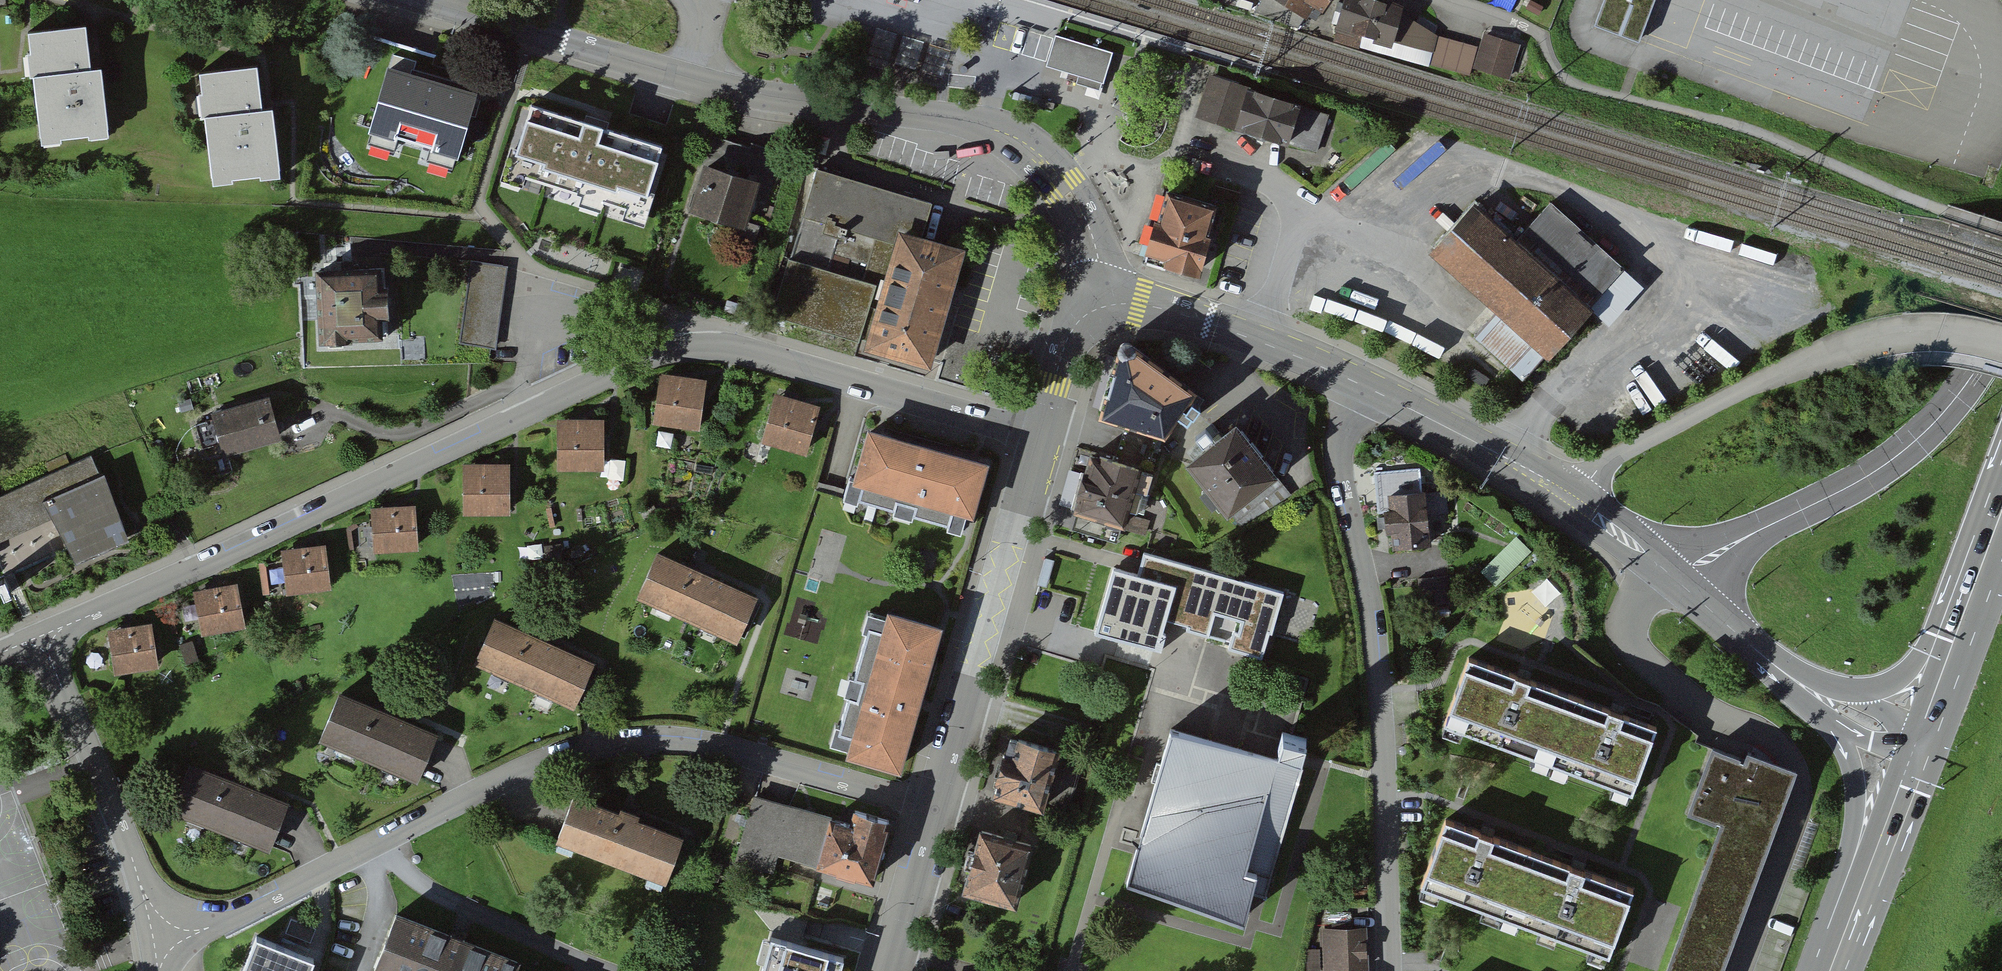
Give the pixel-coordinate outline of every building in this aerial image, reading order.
[(1306,26),(1323,0),(1267,0),(1306,26)] [(1387,0),(1345,0),(1333,42),(1429,69),(1430,66),(1437,38),(1402,16),(1405,6),(1387,0)] [(1594,30),(1639,48),(1657,0),(1605,0),(1594,30)] [(40,140),(108,132),(101,69),(91,70),(86,26),(27,33),(40,140)] [(875,29),(865,65),(886,71),(888,64),(942,80),(951,51),(875,29)] [(1519,48),(1484,36),(1473,68),(1509,79),(1519,48)] [(1113,55),(1055,37),(1055,39),(1047,63),(1045,69),(1078,79),(1101,86),(1103,87),(1113,55)] [(211,180),(279,172),(272,109),(262,110),(257,65),(198,72),(211,180)] [(473,100),(388,75),(368,143),(452,168),(473,100)] [(1299,105),(1207,77),(1195,118),(1286,146),(1299,105)] [(1076,86),(1099,93),(1101,86),(1078,79),(1076,86)] [(664,147),(532,104),(506,184),(638,227),(664,147)] [(757,183),(706,167),(690,218),(742,234),(757,183)] [(947,211),(818,171),(772,318),(870,348),(868,354),(929,372),(964,259),(935,250),(947,211)] [(1224,210),(1166,192),(1147,254),(1205,273),(1224,210)] [(1625,275),(1552,208),(1519,243),(1476,204),(1435,249),(1551,355),(1625,275)] [(506,270),(471,264),(458,344),(490,349),(493,349),(506,270)] [(349,348),(349,345),(385,343),(384,323),(391,323),(390,291),(383,291),(381,269),(317,272),(321,346),(329,346),(329,350),(349,348)] [(1193,406),(1135,364),(1116,376),(1102,428),(1162,448),(1193,406)] [(660,377),(653,429),(699,435),(706,384),(660,377)] [(775,398),(761,448),(806,460),(820,410),(775,398)] [(271,406),(211,423),(220,457),(280,441),(271,406)] [(557,423),(557,475),(604,475),(604,423),(557,423)] [(870,433),(850,500),(960,533),(965,514),(970,516),(984,465),(870,433)] [(1283,490),(1235,434),(1183,478),(1232,534),(1283,490)] [(109,492),(92,455),(0,496),(0,541),(50,519),(75,566),(128,542),(109,492)] [(1090,457),(1073,515),(1076,516),(1122,529),(1124,529),(1141,472),(1090,457)] [(463,468),(463,520),(510,520),(510,468),(463,468)] [(1419,469),(1373,473),(1378,514),(1387,513),(1390,551),(1429,548),(1426,495),(1421,496),(1419,469)] [(370,512),(373,558),(419,555),(415,509),(370,512)] [(1076,516),(1071,533),(1117,546),(1122,529),(1076,516)] [(1517,530),(1484,568),(1500,582),(1533,544),(1517,530)] [(280,554),(286,600),(331,595),(325,549),(280,554)] [(1241,620),(1238,631),(1233,630),(1230,641),(1228,647),(1262,657),(1269,632),(1272,632),(1274,626),(1283,593),(1239,580),(1233,578),(1145,553),(1144,553),(1139,568),(1137,574),(1112,567),(1094,630),(1157,649),(1166,618),(1174,590),(1180,592),(1190,595),(1197,597),(1188,625),(1187,629),(1208,635),(1210,628),(1215,612),(1241,620)] [(757,599),(656,554),(635,600),(737,646),(757,599)] [(1233,576),(1233,578),(1239,580),(1245,582),(1245,580),(1247,575),(1235,571),(1233,576)] [(193,596),(201,641),(246,633),(237,587),(193,596)] [(1182,623),(1188,625),(1197,597),(1190,595),(1180,592),(1174,590),(1166,618),(1172,620),(1182,623)] [(937,628),(889,614),(887,620),(868,616),(835,749),(849,752),(897,766),(937,628)] [(493,620),(473,666),(575,711),(595,665),(493,620)] [(114,681),(159,673),(151,627),(106,635),(114,681)] [(1656,728),(1457,658),(1432,727),(1631,797),(1656,728)] [(317,744),(416,787),(437,737),(338,695),(317,744)] [(1306,769),(1170,730),(1126,880),(1244,921),(1251,896),(1272,902),(1290,832),(1306,769)] [(1063,753),(1012,739),(995,801),(1046,815),(1063,753)] [(1744,756),(1713,745),(1705,767),(1688,813),(1720,825),(1667,970),(1720,970),(1784,796),(1787,787),(1795,765),(1771,756),(1747,748),(1744,756)] [(168,816),(268,856),(288,806),(188,766),(168,816)] [(681,839),(635,821),(637,818),(621,812),(619,815),(574,798),(558,842),(664,883),(681,839)] [(851,826),(833,821),(753,798),(734,866),(772,876),(777,858),(819,870),(820,868),(871,883),(889,820),(855,810),(851,826)] [(1625,892),(1433,820),(1409,885),(1601,956),(1625,892)] [(1035,846),(980,831),(963,894),(1017,909),(1035,846)] [(517,963),(396,917),(375,970),(514,970),(517,963)] [(285,933),(311,943),(316,929),(291,919),(285,933)] [(1361,923),(1326,924),(1327,967),(1362,965),(1361,923)] [(314,959),(255,936),(241,970),(309,970),(314,959)] [(843,957),(769,936),(759,970),(839,970),(843,957)]
